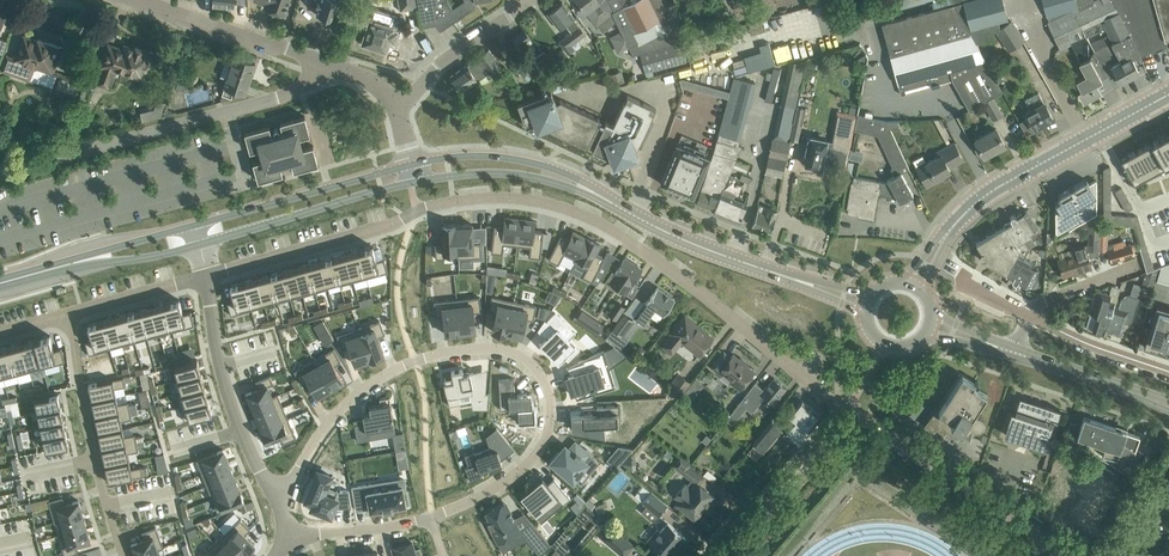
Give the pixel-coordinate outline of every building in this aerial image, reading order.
[(10,0),(0,0),(0,29),(9,4),(10,0)] [(266,4),(265,7),(284,14),(289,0),(255,0),(266,4)] [(318,1),(315,8),(319,9),(317,15),(333,20),(335,15),(342,18),(345,6),(346,6),(338,3),(339,0),(315,0),(318,1)] [(417,0),(399,0),(401,11),(418,7),(417,0)] [(423,27),(435,24),(438,29),(459,16),(453,7),(448,0),(417,0),(423,27)] [(453,7),(459,16),(476,5),(475,1),(478,0),(463,0),(453,7)] [(577,5),(579,3),(586,11),(596,25),(601,20),(613,13),(614,12),(608,0),(573,0),(577,5)] [(614,12),(613,13),(616,20),(621,30),(628,47),(633,55),(640,53),(671,44),(655,11),(649,0),(608,0),(614,12)] [(712,4),(720,21),(730,15),(723,1),(722,0),(710,0),(712,4)] [(1003,0),(953,0),(954,3),(976,43),(996,29),(1008,21),(1003,0)] [(1049,21),(1048,22),(1060,48),(1074,42),(1087,35),(1078,19),(1074,10),(1078,8),(1076,0),(1042,0),(1047,17),(1048,17),(1049,21)] [(1131,58),(1139,54),(1131,36),(1114,0),(1076,0),(1078,8),(1074,10),(1078,19),(1087,35),(1106,27),(1109,35),(1091,43),(1101,62),(1105,59),(1116,53),(1120,60),(1130,55),(1131,58)] [(1131,36),(1139,54),(1155,46),(1158,48),(1161,46),(1161,43),(1165,41),(1165,38),(1154,0),(1114,0),(1131,36)] [(1165,38),(1168,37),(1168,0),(1154,0),(1165,38)] [(548,12),(550,15),(553,20),(560,30),(566,25),(571,32),(565,36),(559,41),(568,53),(575,48),(572,44),(586,33),(568,9),(562,2),(548,12)] [(665,7),(655,11),(671,44),(682,41),(684,41),(674,2),(672,3),(665,7)] [(976,43),(954,3),(882,23),(891,56),(890,56),(901,94),(906,93),(905,89),(931,82),(932,86),(933,86),(932,82),(938,80),(939,84),(940,84),(940,83),(946,81),(952,79),(969,110),(1003,91),(985,60),(986,59),(976,43)] [(389,37),(394,39),(397,30),(399,31),(402,21),(385,15),(382,26),(368,21),(368,23),(364,21),(362,27),(366,29),(362,42),(365,43),(365,45),(374,48),(375,46),(385,49),(389,37)] [(996,29),(1009,50),(1024,41),(1011,20),(1008,21),(996,29)] [(525,30),(512,39),(518,46),(521,44),(527,53),(535,47),(529,38),(530,37),(525,30)] [(621,30),(610,36),(618,53),(628,47),(621,30)] [(30,80),(35,65),(54,72),(59,58),(63,47),(38,38),(38,40),(24,35),(20,46),(16,57),(7,54),(2,70),(30,80)] [(1079,63),(1087,76),(1076,81),(1081,90),(1078,92),(1083,101),(1101,91),(1096,82),(1108,76),(1101,62),(1091,43),(1087,35),(1074,42),(1084,60),(1079,63)] [(643,52),(640,53),(645,70),(645,72),(652,70),(669,65),(687,60),(682,44),(682,41),(671,44),(643,52)] [(96,82),(113,88),(116,79),(129,84),(131,78),(142,82),(147,66),(152,55),(125,45),(123,50),(108,45),(104,56),(101,66),(96,82)] [(462,92),(489,72),(493,76),(503,69),(489,49),(450,76),(462,92)] [(1130,55),(1120,60),(1109,66),(1105,59),(1101,62),(1108,76),(1110,79),(1117,75),(1121,81),(1138,71),(1131,58),(1130,55)] [(227,79),(222,93),(231,97),(234,89),(245,93),(255,63),(235,56),(234,60),(232,65),(227,79)] [(796,109),(800,93),(804,74),(806,64),(788,62),(770,156),(786,159),(790,140),(796,109)] [(622,71),(608,74),(612,85),(625,82),(622,71)] [(80,81),(57,73),(52,88),(75,96),(80,81)] [(707,176),(703,185),(701,190),(700,192),(696,203),(714,211),(740,221),(742,216),(744,210),(747,203),(734,197),(736,193),(724,188),(741,146),(739,145),(756,83),(734,77),(720,130),(710,163),(707,176)] [(681,85),(728,98),(730,91),(683,78),(681,85)] [(551,91),(529,99),(518,103),(526,126),(536,122),(538,128),(545,125),(546,128),(586,146),(589,141),(592,143),(601,124),(598,123),(600,118),(560,99),(560,100),(555,101),(551,91)] [(1031,109),(1025,112),(1028,117),(1033,127),(1034,128),(1053,118),(1044,102),(1038,92),(1031,95),(1032,96),(1026,99),(1031,109)] [(614,124),(606,120),(603,126),(601,124),(592,143),(595,144),(592,149),(609,157),(613,156),(622,161),(623,164),(628,166),(631,161),(630,157),(636,155),(635,148),(638,147),(653,114),(655,108),(656,108),(627,94),(627,95),(628,95),(625,101),(624,101),(614,124)] [(985,102),(993,120),(1003,115),(993,97),(985,102)] [(790,140),(798,142),(805,111),(796,109),(790,140)] [(827,152),(819,150),(819,151),(809,149),(805,164),(825,168),(826,163),(846,167),(848,161),(849,161),(851,149),(850,149),(854,130),(857,115),(836,111),(827,152)] [(1119,140),(1132,165),(1168,145),(1168,114),(1166,116),(1166,115),(1119,140)] [(253,161),(258,180),(283,173),(279,161),(291,158),(294,170),(318,163),(313,145),(306,146),(303,135),(310,133),(305,115),(280,121),(284,133),(282,134),(281,132),(274,134),(275,136),(273,136),(269,125),(245,131),(250,150),(257,148),(260,159),(253,161)] [(894,175),(887,179),(888,181),(886,182),(880,181),(878,192),(890,194),(894,192),(899,201),(913,194),(902,173),(909,169),(890,128),(887,121),(868,117),(860,115),(857,115),(854,130),(878,135),(894,167),(891,168),(894,175)] [(898,120),(887,121),(890,128),(899,125),(898,120)] [(975,140),(984,155),(1005,144),(996,128),(975,140)] [(677,143),(661,183),(694,197),(710,157),(677,143)] [(949,167),(963,160),(954,143),(947,147),(936,152),(939,156),(926,163),(922,155),(913,160),(927,186),(944,177),(943,174),(950,170),(949,167)] [(849,161),(862,164),(865,151),(851,149),(849,161)] [(782,175),(786,159),(770,156),(766,172),(782,175)] [(1109,165),(1103,169),(1103,174),(1104,221),(1135,224),(1141,247),(1140,247),(1147,272),(1147,271),(1154,269),(1146,246),(1138,216),(1111,213),(1111,169),(1111,168),(1109,165)] [(753,178),(742,173),(740,178),(749,182),(747,190),(751,190),(753,178)] [(854,176),(847,213),(874,218),(878,192),(880,181),(854,176)] [(1059,195),(1058,196),(1060,200),(1055,203),(1059,210),(1055,212),(1056,232),(1056,237),(1097,213),(1096,179),(1089,183),(1087,179),(1085,180),(1085,179),(1074,186),(1074,187),(1071,189),(1070,188),(1059,195)] [(1121,187),(1115,190),(1126,211),(1133,207),(1121,187)] [(771,232),(775,221),(776,217),(775,217),(778,210),(760,204),(752,225),(771,232)] [(1014,224),(1007,228),(1007,229),(1019,250),(1029,248),(1036,244),(1029,232),(1037,228),(1026,210),(1016,216),(1015,215),(1014,215),(1013,215),(1012,215),(1011,216),(1010,216),(1010,217),(1010,218),(1010,219),(1014,224)] [(495,226),(492,252),(502,253),(504,243),(517,245),(520,219),(505,217),(504,227),(496,226),(495,226)] [(1088,249),(1088,250),(1098,250),(1099,232),(1099,231),(1100,218),(1089,217),(1088,243),(1088,249)] [(520,219),(517,245),(531,246),(530,256),(540,257),(543,231),(541,231),(534,230),(535,220),(520,219)] [(472,223),(457,224),(458,254),(458,257),(481,256),(481,242),(473,243),(472,223)] [(443,244),(436,244),(436,258),(444,258),(444,255),(458,254),(457,224),(442,224),(443,244)] [(1007,229),(1007,228),(1005,225),(976,243),(982,252),(980,253),(979,255),(979,258),(984,259),(986,257),(987,257),(990,259),(988,263),(1007,273),(1008,270),(1010,266),(1019,250),(1007,229)] [(560,235),(548,259),(558,264),(564,253),(576,258),(587,238),(573,231),(569,240),(560,235)] [(1099,232),(1098,250),(1106,251),(1108,251),(1111,261),(1134,254),(1130,242),(1125,244),(1124,240),(1111,243),(1107,245),(1107,232),(1099,231),(1099,232)] [(1047,233),(1047,242),(1055,237),(1056,237),(1056,232),(1047,233)] [(576,258),(574,261),(587,267),(583,276),(592,281),(604,258),(599,255),(596,253),(600,244),(587,238),(576,258)] [(1076,254),(1058,259),(1063,275),(1091,267),(1088,255),(1098,252),(1098,250),(1088,250),(1088,249),(1088,243),(1084,244),(1074,247),(1076,254)] [(373,246),(359,250),(367,277),(388,272),(384,258),(377,260),(373,246)] [(1024,257),(1029,248),(1019,250),(1010,266),(1008,270),(1015,273),(1012,278),(1012,279),(1012,280),(1012,281),(1013,282),(1014,282),(1015,282),(1016,282),(1017,282),(1018,281),(1032,288),(1041,270),(1030,264),(1032,262),(1024,257)] [(359,250),(346,253),(354,281),(367,277),(359,250)] [(346,253),(333,257),(340,282),(352,279),(353,281),(354,281),(346,253)] [(333,257),(320,260),(327,286),(340,282),(333,257)] [(642,269),(625,257),(608,282),(626,293),(642,269)] [(320,260),(308,264),(315,289),(327,286),(320,260)] [(1161,266),(1157,281),(1168,284),(1168,263),(1168,264),(1161,266)] [(308,264),(295,267),(302,292),(315,289),(308,264)] [(497,266),(487,265),(487,273),(496,274),(497,266)] [(295,267),(283,271),(290,296),(302,292),(295,267)] [(283,271),(270,274),(277,299),(290,296),(283,271)] [(536,283),(539,274),(532,272),(529,281),(536,283)] [(270,274),(257,278),(265,306),(266,305),(265,303),(277,299),(270,274)] [(1146,274),(1143,285),(1152,288),(1156,278),(1146,274)] [(257,278),(244,281),(252,309),(265,306),(257,278)] [(234,299),(227,301),(231,315),(252,309),(244,281),(230,285),(234,299)] [(1130,295),(1121,299),(1119,307),(1115,306),(1112,315),(1108,328),(1107,331),(1121,336),(1125,322),(1128,323),(1131,322),(1135,310),(1139,297),(1138,297),(1142,284),(1134,282),(1130,295)] [(658,286),(654,291),(646,302),(645,301),(634,317),(644,325),(656,309),(663,314),(675,298),(658,286)] [(1093,315),(1097,316),(1093,329),(1106,334),(1107,331),(1108,328),(1112,315),(1105,313),(1110,296),(1100,293),(1093,315)] [(479,296),(457,299),(461,332),(476,331),(474,311),(481,311),(479,296)] [(492,296),(489,310),(496,311),(492,330),(507,333),(514,301),(492,296)] [(179,299),(165,303),(173,331),(194,325),(190,311),(183,313),(179,299)] [(457,299),(435,301),(436,316),(444,315),(446,334),(461,332),(457,299)] [(514,301),(507,333),(522,337),(526,318),(533,319),(536,305),(514,301)] [(608,314),(617,320),(626,306),(617,301),(608,314)] [(165,303),(152,307),(160,335),(173,331),(165,303)] [(1068,304),(1059,308),(1061,315),(1071,310),(1068,304)] [(1156,305),(1144,346),(1168,354),(1168,309),(1156,305)] [(152,307),(140,310),(148,338),(160,335),(152,307)] [(540,307),(538,316),(546,318),(552,309),(540,307)] [(140,310),(127,314),(135,341),(148,338),(140,310)] [(582,311),(576,320),(582,324),(598,335),(604,326),(596,320),(588,315),(586,314),(582,311)] [(127,314),(115,317),(123,345),(135,341),(127,314)] [(555,331),(542,346),(561,364),(577,346),(559,329),(566,323),(556,314),(547,323),(555,331)] [(624,314),(609,335),(614,339),(613,341),(622,348),(629,337),(627,335),(624,334),(633,320),(624,314)] [(663,346),(669,350),(672,353),(682,341),(699,355),(713,338),(685,315),(678,324),(671,333),(673,334),(663,346)] [(115,317),(102,320),(110,348),(123,345),(115,317)] [(92,339),(85,341),(88,354),(110,348),(102,320),(88,324),(92,339)] [(314,325),(318,333),(327,327),(323,320),(314,325)] [(380,320),(359,328),(370,359),(384,354),(378,336),(385,333),(380,320)] [(294,324),(287,326),(290,334),(298,331),(294,324)] [(359,328),(338,335),(342,348),(349,346),(356,364),(370,359),(359,328)] [(35,339),(43,367),(65,361),(61,347),(54,349),(50,334),(35,339)] [(22,343),(30,371),(43,367),(35,339),(22,343)] [(9,346),(17,374),(30,371),(22,343),(9,346)] [(0,349),(0,365),(4,378),(17,374),(9,346),(0,349)] [(334,348),(314,359),(331,389),(344,381),(334,364),(341,360),(334,348)] [(181,359),(188,357),(186,349),(178,351),(181,359)] [(581,371),(565,375),(571,394),(575,393),(577,398),(595,393),(593,387),(605,383),(601,370),(610,368),(605,350),(579,361),(581,371)] [(722,374),(724,372),(734,380),(732,382),(740,388),(754,371),(733,354),(730,357),(724,352),(716,361),(712,366),(722,374)] [(197,359),(169,366),(173,381),(179,379),(201,373),(197,359)] [(314,359),(295,370),(302,383),(308,379),(318,396),(331,389),(314,359)] [(447,378),(440,379),(441,386),(440,387),(445,411),(454,409),(451,399),(468,395),(472,412),(484,409),(486,398),(481,397),(478,383),(472,384),(469,373),(460,375),(459,370),(446,373),(447,378)] [(639,370),(624,370),(626,399),(654,397),(653,376),(639,377),(639,370)] [(201,373),(179,379),(182,391),(182,392),(205,386),(201,373)] [(691,383),(679,373),(668,387),(680,396),(691,383)] [(962,431),(970,436),(969,440),(970,441),(974,426),(975,427),(977,427),(978,426),(980,426),(981,425),(982,424),(983,423),(983,422),(983,421),(984,420),(984,419),(984,418),(983,417),(983,416),(982,415),(982,414),(981,414),(980,413),(980,412),(978,412),(976,412),(975,412),(974,412),(986,394),(987,394),(987,393),(972,384),(974,381),(962,373),(946,399),(945,399),(939,409),(937,408),(924,425),(925,426),(925,425),(933,430),(933,431),(934,432),(936,428),(944,433),(943,434),(944,434),(946,431),(957,437),(956,438),(957,439),(962,431)] [(260,387),(246,393),(252,406),(273,397),(272,396),(271,392),(268,385),(273,383),(270,375),(257,380),(260,387)] [(92,400),(116,396),(115,388),(125,386),(124,381),(123,377),(88,384),(92,400)] [(512,377),(497,377),(497,408),(513,407),(513,420),(530,419),(529,392),(513,393),(512,377)] [(753,387),(742,401),(755,411),(767,397),(774,403),(779,397),(786,387),(774,377),(770,382),(768,385),(767,384),(760,392),(753,387)] [(373,412),(363,414),(366,430),(380,428),(379,420),(403,415),(400,398),(398,385),(388,387),(389,393),(378,395),(379,402),(371,404),(373,412)] [(180,392),(177,393),(180,407),(208,399),(205,386),(182,392),(182,391),(180,392)] [(35,412),(38,411),(38,410),(61,406),(58,392),(32,398),(35,412)] [(273,397),(252,406),(256,417),(283,406),(278,394),(272,396),(273,397)] [(95,417),(130,410),(129,405),(128,401),(118,403),(116,396),(92,400),(95,417)] [(1010,423),(1006,434),(1023,437),(1024,438),(1024,439),(1024,440),(1025,441),(1026,442),(1027,443),(1028,443),(1028,444),(1029,444),(1030,444),(1031,444),(1032,444),(1033,444),(1034,444),(1035,444),(1035,443),(1036,443),(1038,442),(1047,448),(1051,436),(1048,436),(1053,420),(1057,421),(1061,409),(1019,396),(1014,412),(1011,411),(1007,422),(1010,423)] [(148,399),(140,401),(142,407),(150,406),(148,399)] [(208,399),(180,407),(184,420),(212,413),(208,399)] [(796,421),(786,433),(799,444),(809,431),(807,429),(808,427),(819,414),(802,400),(790,416),(796,421)] [(596,414),(570,417),(572,431),(606,438),(603,422),(620,420),(618,403),(595,406),(596,414)] [(41,423),(63,418),(61,406),(38,410),(38,411),(41,423)] [(283,406),(256,417),(261,429),(288,418),(283,406)] [(736,409),(729,417),(736,422),(742,414),(736,409)] [(131,414),(130,410),(95,417),(99,433),(123,428),(121,420),(132,418),(131,414)] [(1128,474),(1141,453),(1144,454),(1144,453),(1135,448),(1140,434),(1127,430),(1131,423),(1130,423),(1126,430),(1084,417),(1077,439),(1077,440),(1078,437),(1091,441),(1088,449),(1128,474)] [(66,431),(63,418),(41,423),(43,436),(66,431)] [(288,418),(261,429),(267,442),(280,436),(283,443),(296,437),(288,418)] [(419,419),(409,423),(415,439),(425,435),(419,419)] [(772,421),(753,443),(754,444),(763,451),(764,452),(783,430),(772,421)] [(474,451),(465,455),(468,465),(465,467),(466,469),(466,468),(470,480),(483,475),(481,471),(487,468),(502,463),(498,452),(510,443),(497,427),(486,436),(490,449),(475,454),(474,451)] [(99,433),(102,449),(137,442),(136,437),(135,433),(124,436),(123,428),(99,433)] [(66,431),(43,436),(46,449),(69,444),(66,431)] [(707,434),(702,440),(706,444),(711,438),(707,434)] [(137,442),(102,449),(105,465),(129,460),(128,452),(138,450),(138,447),(137,442)] [(621,446),(617,451),(625,458),(626,457),(634,448),(621,446)] [(554,467),(573,483),(584,471),(588,475),(596,466),(587,458),(589,456),(577,447),(571,453),(565,448),(558,455),(558,454),(549,464),(553,468),(554,467)] [(223,449),(197,460),(202,473),(229,462),(223,449)] [(397,452),(398,459),(407,458),(406,450),(397,452)] [(682,457),(673,466),(681,473),(688,465),(689,467),(692,464),(682,457)] [(129,460),(105,465),(109,482),(143,475),(142,468),(142,466),(131,468),(129,460)] [(229,462),(202,473),(207,485),(234,475),(229,462)] [(318,467),(306,497),(313,500),(311,504),(331,512),(333,505),(352,506),(349,489),(338,489),(326,484),(331,472),(318,467)] [(234,475),(207,485),(212,498),(239,487),(234,475)] [(369,482),(350,485),(354,504),(367,502),(368,509),(403,503),(401,489),(403,489),(401,477),(386,479),(387,485),(386,485),(386,486),(370,489),(369,482)] [(535,484),(520,496),(534,512),(534,513),(536,515),(540,519),(548,512),(545,508),(558,497),(563,504),(570,498),(554,478),(547,484),(543,478),(535,484)] [(685,483),(675,496),(679,499),(676,503),(695,519),(703,509),(707,513),(712,508),(718,500),(715,498),(715,497),(698,482),(694,479),(692,481),(688,486),(685,483)] [(239,487),(212,498),(217,511),(244,501),(239,487)] [(668,504),(659,496),(652,491),(642,502),(658,516),(668,504)] [(573,496),(583,508),(586,504),(584,503),(586,501),(577,493),(573,496)] [(55,521),(83,514),(79,500),(65,504),(63,497),(49,501),(55,521)] [(38,500),(31,502),(32,509),(39,507),(38,500)] [(490,519),(487,520),(503,551),(507,549),(513,546),(511,536),(520,531),(507,506),(504,508),(503,504),(487,512),(490,519)] [(602,505),(596,508),(599,515),(605,512),(602,505)] [(61,534),(86,527),(83,514),(55,521),(55,522),(58,521),(61,534)] [(240,518),(224,533),(244,554),(255,544),(245,533),(250,528),(240,518)] [(542,542),(546,539),(531,521),(523,528),(536,544),(541,540),(542,542)] [(668,522),(650,543),(655,548),(653,550),(660,555),(661,553),(665,555),(669,555),(675,550),(676,549),(680,545),(679,544),(686,537),(668,522)] [(136,555),(137,555),(158,548),(158,549),(164,547),(156,526),(142,531),(145,538),(131,544),(136,555)] [(624,555),(633,545),(611,526),(602,537),(624,555)] [(90,540),(86,527),(61,534),(65,547),(62,547),(64,555),(78,552),(76,545),(90,540)] [(214,542),(227,555),(242,555),(244,554),(224,533),(214,542)] [(200,555),(227,555),(214,542),(200,555)] [(392,548),(395,555),(422,555),(420,548),(414,549),(412,542),(392,548)] [(1014,555),(1031,555),(1032,555),(1020,547),(1014,555)]
